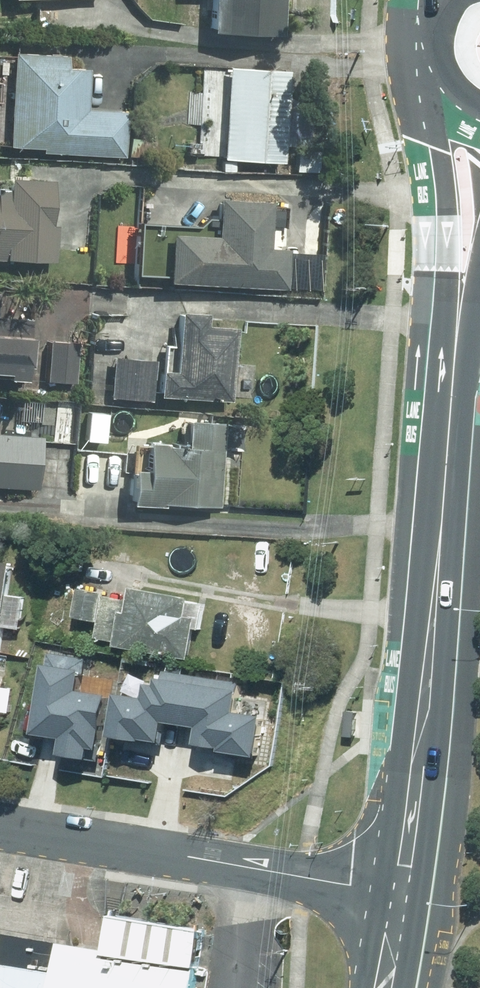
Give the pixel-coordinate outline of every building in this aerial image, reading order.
[(274,0),(202,0),(200,35),(273,37),(274,0)] [(60,58),(6,55),(1,149),(34,151),(34,155),(122,159),(124,113),(82,111),(84,71),(60,70),(60,58)] [(284,72),(222,68),(218,162),(279,165),(284,72)] [(51,265),(53,227),(47,227),(49,184),(3,181),(2,190),(0,190),(0,263),(51,265)] [(263,251),(265,204),(209,202),(208,239),(159,236),(157,286),(281,291),(283,251),(263,251)] [(151,362),(108,359),(105,400),(149,403),(149,399),(226,404),(231,330),(199,328),(199,317),(171,315),(167,374),(151,373),(151,362)] [(27,321),(0,320),(0,383),(18,384),(19,370),(24,370),(27,321)] [(72,385),(74,344),(43,342),(41,383),(72,385)] [(100,444),(101,415),(82,414),(80,443),(100,444)] [(212,510),(216,426),(180,425),(179,451),(157,450),(157,447),(136,446),(135,449),(134,474),(122,473),(120,505),(120,507),(155,509),(155,507),(212,510)] [(36,439),(0,437),(0,489),(33,491),(36,439)] [(11,569),(0,567),(0,643),(11,569)] [(114,645),(113,652),(188,663),(192,632),(199,633),(203,604),(130,593),(129,603),(105,599),(105,597),(77,593),(72,622),(97,626),(94,642),(114,645)] [(105,712),(96,769),(156,779),(163,735),(186,739),(194,685),(122,674),(123,666),(95,661),(87,709),(105,712)] [(107,918),(101,954),(191,970),(197,933),(107,918)] [(0,937),(0,987),(188,987),(191,970),(101,954),(0,937)]
